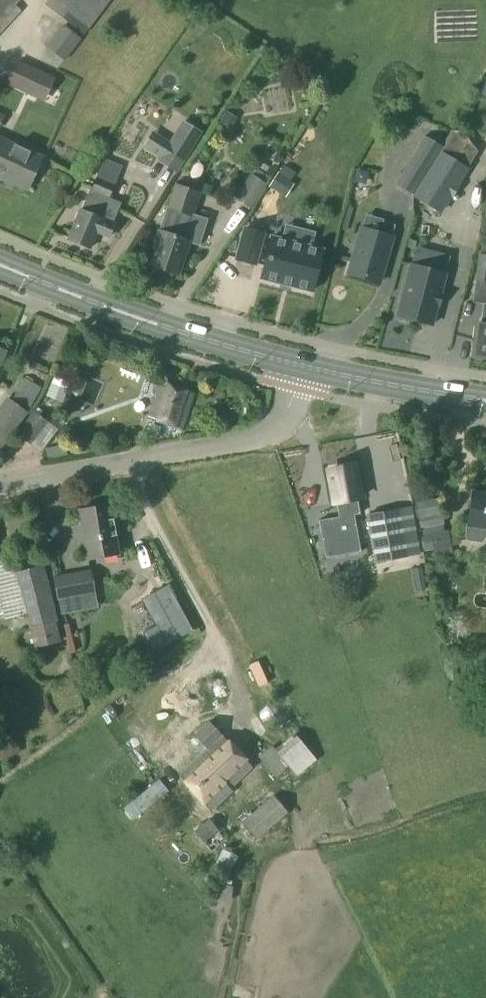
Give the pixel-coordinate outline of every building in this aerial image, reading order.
[(10,0),(0,0),(0,11),(10,0)] [(44,6),(82,36),(110,0),(49,0),(44,6)] [(60,28),(44,49),(62,62),(78,42),(60,28)] [(32,96),(36,88),(38,83),(50,88),(54,79),(15,61),(5,84),(32,96)] [(236,117),(225,110),(218,121),(230,128),(236,117)] [(169,143),(159,159),(157,162),(175,173),(197,139),(179,127),(169,143)] [(425,137),(396,185),(412,194),(441,147),(425,137)] [(14,146),(0,139),(0,178),(26,190),(41,158),(14,146)] [(443,153),(416,196),(444,214),(471,170),(443,153)] [(121,168),(103,160),(90,192),(89,191),(81,212),(78,211),(67,240),(90,249),(96,234),(107,239),(113,224),(112,224),(120,204),(108,199),(121,168)] [(248,172),(233,196),(250,208),(266,184),(248,172)] [(269,188),(284,197),(292,186),(288,183),(277,176),(269,188)] [(198,194),(174,185),(162,220),(161,220),(158,232),(156,231),(151,248),(154,249),(149,265),(160,269),(161,273),(170,276),(173,274),(176,274),(182,255),(186,254),(188,247),(186,244),(187,241),(179,238),(186,216),(191,217),(198,194)] [(390,237),(393,226),(383,224),(380,234),(360,229),(347,274),(378,283),(392,238),(390,237)] [(243,229),(235,260),(254,265),(262,234),(243,229)] [(270,238),(260,279),(311,292),(321,251),(309,248),(313,234),(299,230),(295,244),(270,238)] [(476,255),(474,281),(485,282),(485,256),(476,255)] [(440,296),(439,295),(444,275),(410,266),(396,316),(431,325),(436,306),(437,306),(440,296)] [(484,314),(482,313),(480,325),(477,324),(476,328),(473,328),(472,339),(475,339),(473,358),(485,359),(485,306),(485,305),(484,314)] [(18,386),(33,397),(46,380),(30,369),(18,386)] [(52,376),(44,395),(61,403),(69,383),(52,376)] [(193,394),(157,381),(147,417),(181,430),(193,394)] [(16,423),(0,412),(0,445),(16,423)] [(46,423),(33,414),(17,435),(29,445),(46,423)] [(63,444),(43,449),(46,461),(66,456),(63,444)] [(339,503),(340,503),(342,518),(358,515),(356,500),(357,500),(358,499),(352,466),(328,471),(334,504),(339,503)] [(466,527),(465,538),(466,542),(481,544),(485,539),(485,495),(471,493),(466,527)] [(438,498),(413,502),(416,518),(441,513),(438,498)] [(109,506),(78,512),(87,560),(118,555),(115,538),(122,537),(119,520),(112,521),(109,506)] [(405,556),(396,509),(366,515),(374,562),(405,556)] [(434,552),(451,548),(447,531),(430,535),(434,552)] [(24,615),(27,628),(28,628),(33,649),(58,643),(53,622),(55,621),(42,567),(14,574),(11,564),(0,566),(0,567),(4,591),(0,591),(0,609),(3,621),(24,615)] [(90,572),(53,578),(57,600),(94,594),(90,572)] [(197,634),(197,633),(173,591),(149,604),(164,630),(151,637),(161,654),(193,636),(197,634)] [(457,660),(444,661),(445,682),(458,681),(457,660)] [(211,676),(209,663),(192,665),(193,678),(211,676)] [(152,705),(166,703),(163,685),(150,687),(152,705)] [(273,730),(288,717),(274,699),(258,712),(273,730)] [(225,793),(247,771),(251,767),(210,725),(195,738),(206,749),(178,775),(209,812),(227,796),(225,793)] [(273,778),(287,766),(272,747),(257,759),(273,778)] [(286,813),(272,796),(241,824),(255,840),(286,813)] [(207,820),(193,832),(210,852),(224,841),(207,820)] [(222,850),(212,872),(220,876),(214,900),(226,903),(230,887),(223,886),(237,856),(222,850)] [(256,872),(261,854),(250,851),(245,869),(256,872)]
